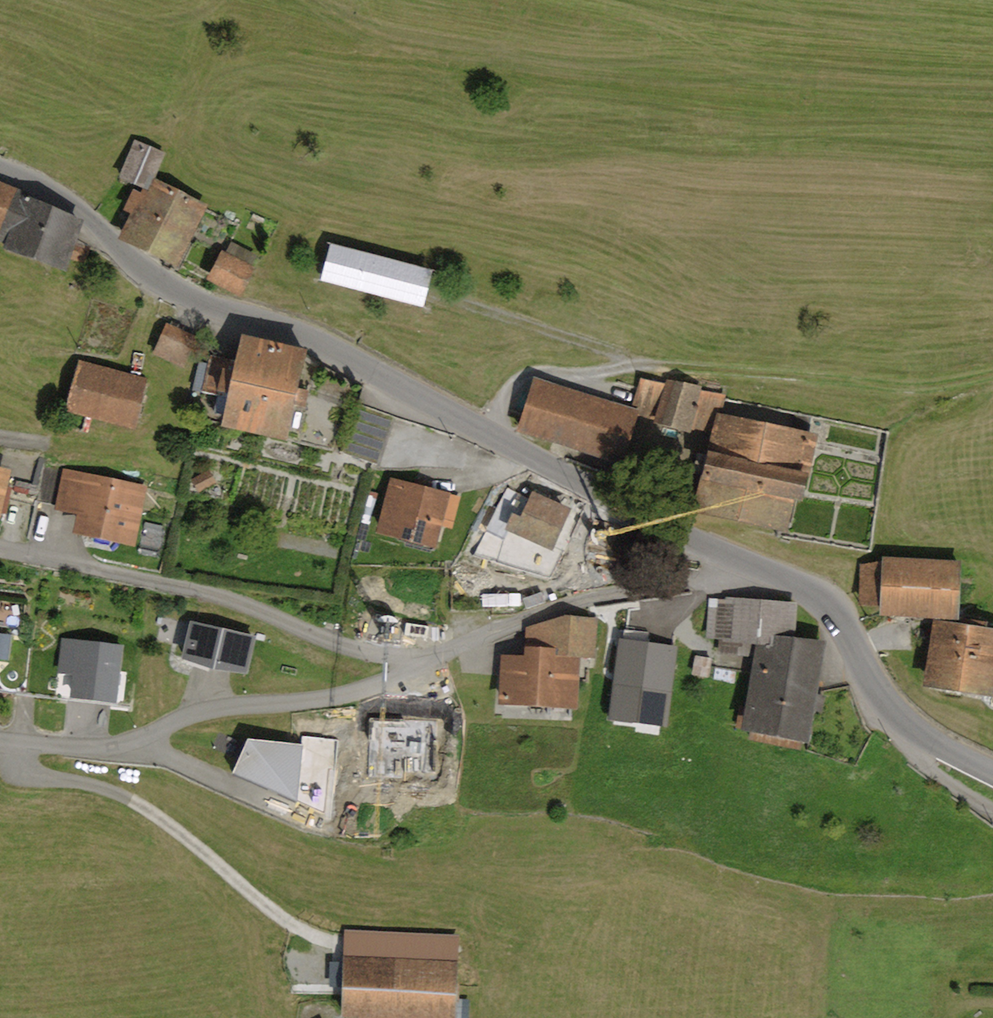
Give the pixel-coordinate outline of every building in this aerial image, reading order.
[(164,154),(137,142),(121,178),(145,189),(122,242),(181,268),(208,206),(152,182),(164,154)] [(0,181),(0,245),(5,247),(3,253),(65,277),(87,222),(22,196),(24,190),(0,181)] [(434,269),(329,244),(321,281),(425,305),(434,269)] [(254,269),(222,254),(209,281),(241,296),(254,269)] [(198,338),(166,325),(153,356),(185,369),(198,338)] [(308,352),(242,337),(222,429),(289,443),(308,352)] [(78,364),(65,412),(135,430),(147,381),(78,364)] [(624,407),(536,380),(521,430),(609,457),(624,407)] [(640,380),(621,452),(695,472),(715,400),(640,380)] [(808,427),(811,411),(721,392),(718,409),(808,427)] [(813,434),(715,417),(698,519),(795,536),(813,434)] [(50,476),(0,463),(0,519),(37,529),(50,476)] [(159,482),(72,471),(67,513),(93,516),(89,541),(150,549),(159,482)] [(451,495),(389,481),(377,534),(438,548),(451,495)] [(521,493),(504,532),(549,552),(566,513),(521,493)] [(960,615),(963,563),(885,559),(882,611),(960,615)] [(797,606),(708,599),(706,638),(720,653),(752,658),(740,733),(809,745),(825,647),(795,640),(797,606)] [(498,708),(576,710),(577,664),(595,664),(596,620),(571,619),(526,629),(525,659),(500,658),(498,708)] [(936,623),(925,688),(992,699),(992,695),(992,633),(936,623)] [(192,624),(183,661),(245,677),(255,640),(192,624)] [(0,629),(0,684),(8,684),(10,629),(0,629)] [(678,646),(619,639),(609,720),(668,727),(678,646)] [(130,644),(70,640),(66,699),(126,703),(130,644)] [(695,670),(710,671),(711,653),(696,652),(695,670)] [(435,722),(371,721),(370,776),(435,777),(435,722)] [(301,746),(247,742),(234,776),(301,804),(301,746)] [(348,933),(344,1017),(452,1017),(456,938),(348,933)]
